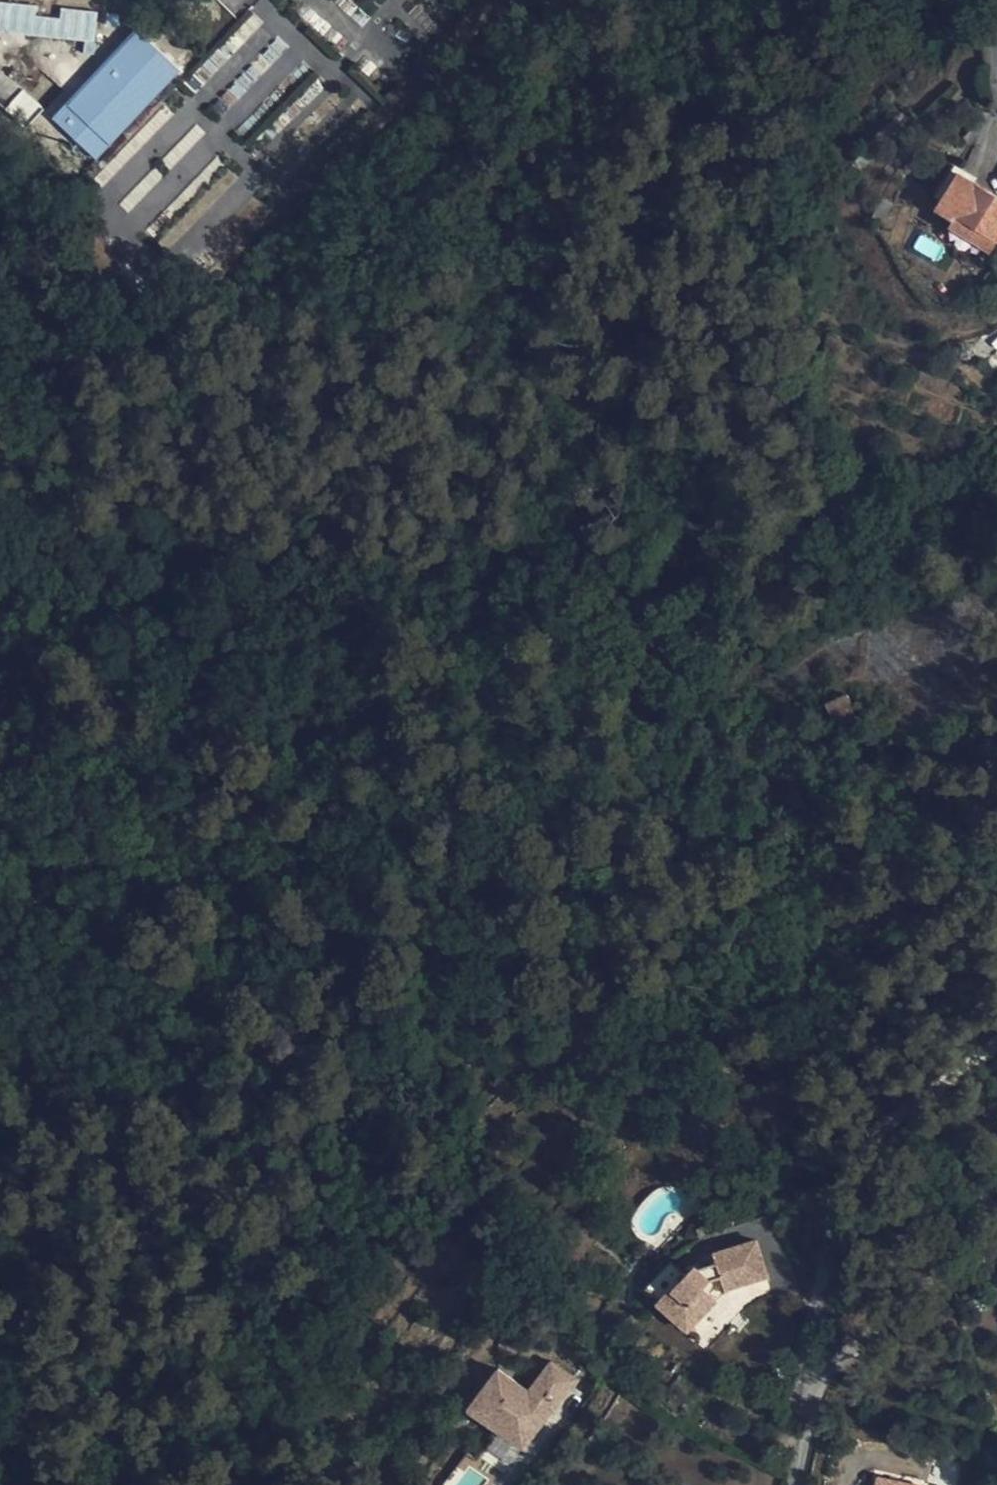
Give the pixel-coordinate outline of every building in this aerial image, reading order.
[(0,5),(0,32),(95,37),(97,10),(0,5)] [(51,118),(96,160),(180,71),(135,29),(51,118)] [(960,171),(938,205),(956,216),(951,222),(990,248),(994,243),(996,238),(996,195),(960,171)] [(994,243),(990,248),(983,261),(996,269),(996,245),(994,243)] [(682,1259),(649,1292),(678,1321),(708,1291),(694,1276),(712,1267),(715,1280),(758,1270),(749,1233),(706,1244),(708,1253),(682,1259)] [(708,1253),(706,1244),(694,1247),(682,1259),(708,1253)] [(739,1288),(743,1300),(770,1291),(766,1279),(739,1288)] [(542,1381),(565,1401),(585,1379),(562,1359),(542,1381)] [(509,1362),(476,1400),(526,1445),(560,1407),(537,1387),(509,1362)] [(542,1381),(537,1387),(560,1407),(565,1401),(542,1381)] [(878,1477),(876,1484),(915,1484),(878,1477)]
